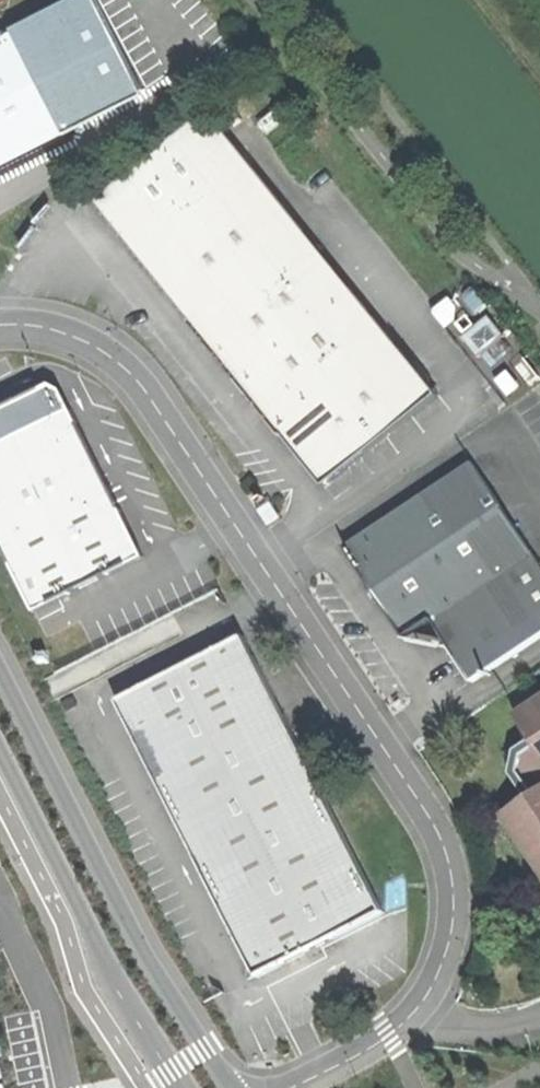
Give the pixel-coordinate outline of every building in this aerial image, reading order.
[(67,131),(143,93),(98,0),(78,0),(17,30),(67,131)] [(67,131),(17,30),(0,38),(0,176),(72,141),(67,131)] [(216,344),(333,478),(441,383),(206,111),(97,208),(216,344)] [(143,561),(100,478),(66,410),(0,445),(0,545),(37,617),(143,561)] [(539,641),(539,572),(469,470),(346,555),(372,594),(406,642),(428,626),(471,689),(539,641)] [(115,695),(257,972),(382,908),(310,767),(240,630),(115,695)] [(513,725),(528,745),(515,756),(511,785),(526,804),(501,824),(536,874),(539,879),(539,706),(513,725)]
